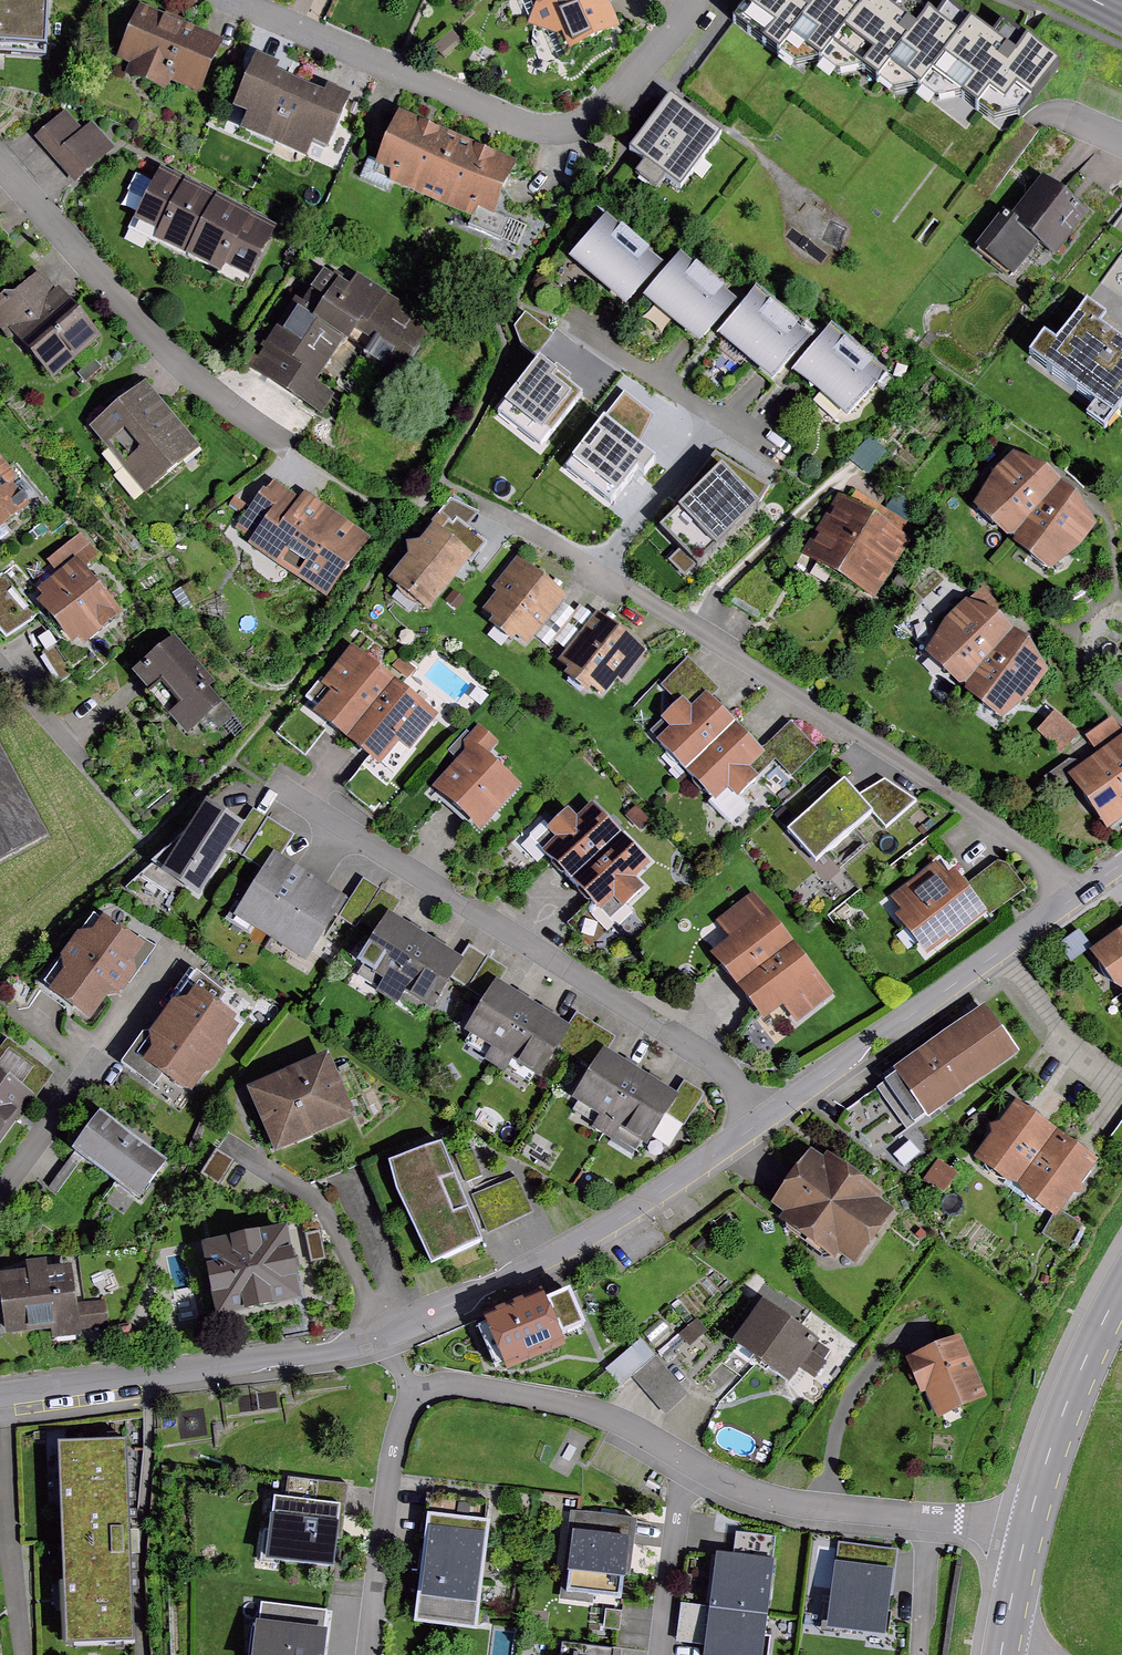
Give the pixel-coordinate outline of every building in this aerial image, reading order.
[(46,50),(49,0),(0,0),(0,48),(46,50)] [(619,0),(565,0),(553,6),(538,29),(569,35),(580,57),(634,32),(619,0)] [(886,15),(866,0),(760,0),(738,29),(797,72),(817,45),(848,67),(856,56),(886,15)] [(985,38),(956,17),(948,29),(909,0),(898,0),(886,15),(856,56),(898,87),(913,67),(946,92),(985,38)] [(226,42),(143,8),(121,63),(203,97),(226,42)] [(946,92),(1000,135),(1021,105),(1044,120),(1080,68),(1049,47),(1042,59),(995,27),(985,38),(946,92)] [(282,146),(307,87),(267,70),(249,114),(256,118),(250,133),(282,146)] [(359,106),(307,87),(282,146),(315,162),(320,150),(339,157),(359,106)] [(727,138),(674,95),(629,151),(681,194),(727,138)] [(67,112),(30,141),(71,190),(114,156),(94,131),(87,137),(67,112)] [(443,208),(470,143),(411,118),(384,183),(443,208)] [(531,168),(470,143),(443,208),(504,234),(531,168)] [(197,261),(227,202),(166,172),(137,231),(197,261)] [(986,253),(1020,280),(1046,247),(1061,258),(1092,219),(1044,181),(986,253)] [(285,230),(227,202),(197,261),(256,290),(285,230)] [(682,271),(617,219),(576,270),(642,321),(656,303),(682,271)] [(730,339),(756,309),(695,258),(682,271),(656,303),(717,354),(730,339)] [(256,375),(312,410),(351,347),(412,384),(442,336),(325,264),(256,375)] [(0,308),(0,317),(58,382),(103,343),(41,272),(0,308)] [(797,383),(829,345),(768,294),(756,309),(730,339),(788,388),(797,383)] [(1101,305),(1075,340),(1059,334),(1042,358),(1121,416),(1121,414),(1121,343),(1112,335),(1121,321),(1101,305)] [(889,373),(839,332),(829,345),(797,383),(847,424),(889,373)] [(561,370),(540,354),(498,408),(541,441),(583,387),(561,370)] [(205,452),(146,387),(96,431),(155,497),(205,452)] [(643,466),(654,451),(604,412),(565,462),(610,496),(637,461),(643,466)] [(761,500),(722,461),(658,523),(696,563),(761,500)] [(1028,546),(1067,495),(1025,462),(985,512),(1028,546)] [(6,544),(39,517),(0,470),(0,542),(6,544)] [(370,542),(277,482),(242,536),(336,596),(370,542)] [(1107,525),(1067,495),(1028,546),(1067,577),(1107,525)] [(912,539),(844,499),(809,559),(878,598),(912,539)] [(483,557),(443,527),(403,580),(444,610),(483,557)] [(537,644),(572,597),(525,562),(490,608),(537,644)] [(83,564),(40,598),(83,653),(127,619),(83,564)] [(0,573),(0,625),(5,634),(38,614),(9,567),(0,573)] [(975,688),(1024,634),(986,597),(933,651),(975,688)] [(648,648),(604,614),(566,665),(610,698),(648,648)] [(1063,669),(1024,634),(975,688),(1013,723),(1063,669)] [(182,642),(140,674),(188,738),(231,706),(182,642)] [(331,724),(355,745),(404,684),(359,648),(310,708),(331,724)] [(689,703),(705,711),(719,700),(694,668),(669,689),(684,707),(689,703)] [(404,684),(355,745),(372,759),(394,775),(443,715),(404,684)] [(694,768),(742,722),(719,700),(705,711),(689,703),(684,707),(671,721),(684,734),(672,746),(694,768)] [(304,760),(331,724),(310,708),(302,702),(275,739),(304,760)] [(1041,724),(1067,747),(1083,729),(1057,706),(1041,724)] [(1088,729),(1098,744),(1121,728),(1121,717),(1117,710),(1088,729)] [(769,751),(742,722),(694,768),(720,800),(711,810),(731,830),(752,808),(748,804),(767,785),(757,774),(775,758),(769,751)] [(796,725),(769,751),(775,758),(797,780),(824,754),(796,725)] [(483,757),(441,801),(481,838),(529,786),(495,754),(504,745),(487,729),(471,746),(483,757)] [(51,840),(0,742),(0,867),(51,840)] [(1082,781),(1114,830),(1121,824),(1121,756),(1082,781)] [(846,780),(789,835),(823,871),(881,815),(870,803),(846,780)] [(887,787),(870,803),(881,815),(895,830),(920,806),(887,787)] [(229,853),(248,824),(211,801),(166,873),(202,896),(229,853)] [(583,891),(633,840),(598,805),(547,857),(583,891)] [(245,863),(270,824),(253,814),(248,824),(229,853),(245,863)] [(293,838),(270,824),(245,863),(269,878),(281,859),(293,838)] [(662,868),(633,840),(583,891),(612,920),(662,868)] [(272,947),(314,880),(281,859),(269,878),(238,926),(272,947)] [(946,861),(889,905),(931,958),(988,914),(968,889),(946,861)] [(1004,861),(968,889),(988,914),(992,920),(1028,891),(1004,861)] [(352,901),(314,880),(272,947),(315,969),(337,926),(352,901)] [(408,906),(382,893),(358,937),(384,951),(401,921),(408,906)] [(745,985),(798,943),(762,899),(727,926),(740,943),(722,957),(745,985)] [(104,913),(42,991),(86,1026),(148,948),(104,913)] [(404,993),(434,939),(401,921),(384,951),(371,975),(404,993)] [(1083,935),(1064,946),(1075,964),(1094,952),(1083,935)] [(1099,954),(1121,987),(1121,938),(1099,954)] [(453,982),(468,958),(434,939),(404,993),(436,1011),(453,982)] [(798,943),(745,985),(775,1025),(792,1011),(802,1023),(839,994),(798,943)] [(474,994),(492,963),(471,951),(468,958),(453,982),(474,994)] [(495,1006),(508,985),(514,975),(492,963),(474,994),(495,1006)] [(167,1004),(159,1016),(226,1060),(232,1051),(228,1035),(240,1016),(189,985),(180,1000),(167,1004)] [(507,1067),(544,1007),(508,985),(495,1006),(471,1045),(507,1067)] [(563,1053),(578,1026),(544,1007),(507,1067),(541,1087),(563,1053)] [(989,1008),(890,1074),(925,1127),(1024,1061),(989,1008)] [(226,1060),(159,1016),(147,1033),(151,1046),(138,1066),(186,1096),(201,1072),(216,1076),(226,1060)] [(618,1055),(625,1041),(602,1029),(582,1064),(605,1076),(618,1055)] [(341,1054),(261,1088),(287,1150),(367,1117),(341,1054)] [(622,1126),(652,1075),(618,1055),(605,1076),(587,1105),(622,1126)] [(670,1117),(684,1093),(652,1075),(622,1126),(653,1146),(670,1117)] [(34,1100),(0,1076),(0,1147),(34,1100)] [(1063,1135),(1020,1106),(985,1159),(1026,1187),(1063,1135)] [(173,1163),(101,1116),(75,1156),(146,1203),(173,1163)] [(1063,1135),(1026,1187),(1068,1217),(1105,1165),(1063,1135)] [(417,1220),(472,1195),(456,1148),(406,1163),(417,1220)] [(894,1213),(806,1159),(775,1211),(863,1264),(894,1213)] [(964,1179),(942,1164),(931,1181),(953,1196),(964,1179)] [(522,1179),(482,1197),(497,1231),(537,1213),(522,1179)] [(493,1241),(472,1195),(417,1220),(438,1266),(493,1241)] [(273,1220),(188,1238),(200,1320),(289,1307),(273,1220)] [(75,1270),(0,1280),(8,1337),(83,1326),(75,1270)] [(565,1295),(501,1317),(519,1369),(583,1347),(565,1295)] [(823,1342),(770,1304),(737,1350),(790,1388),(823,1342)] [(645,1334),(609,1364),(623,1381),(659,1351),(645,1334)] [(963,1337),(912,1361),(941,1423),(993,1399),(963,1337)] [(640,1376),(669,1407),(689,1388),(661,1357),(640,1376)] [(115,1443),(55,1446),(64,1646),(124,1643),(115,1443)] [(346,1492),(284,1483),(272,1565),(335,1574),(346,1492)] [(638,1519),(577,1511),(574,1531),(635,1539),(638,1519)] [(506,1522),(443,1513),(428,1620),(488,1631),(506,1522)] [(635,1539),(574,1531),(566,1596),(627,1604),(635,1539)] [(780,1537),(739,1533),(737,1557),(777,1562),(780,1537)] [(737,1557),(720,1554),(713,1606),(775,1614),(782,1562),(777,1562),(737,1557)] [(891,1575),(838,1571),(834,1616),(847,1617),(846,1629),(887,1632),(891,1575)] [(330,1611),(267,1603),(264,1625),(327,1633),(330,1611)] [(713,1606),(713,1611),(709,1645),(707,1654),(770,1654),(775,1614),(713,1606)] [(709,1645),(713,1611),(687,1607),(683,1642),(709,1645)] [(259,1624),(255,1654),(329,1654),(332,1633),(327,1633),(264,1625),(259,1624)] [(566,1645),(565,1654),(619,1654),(619,1651),(566,1645)]
